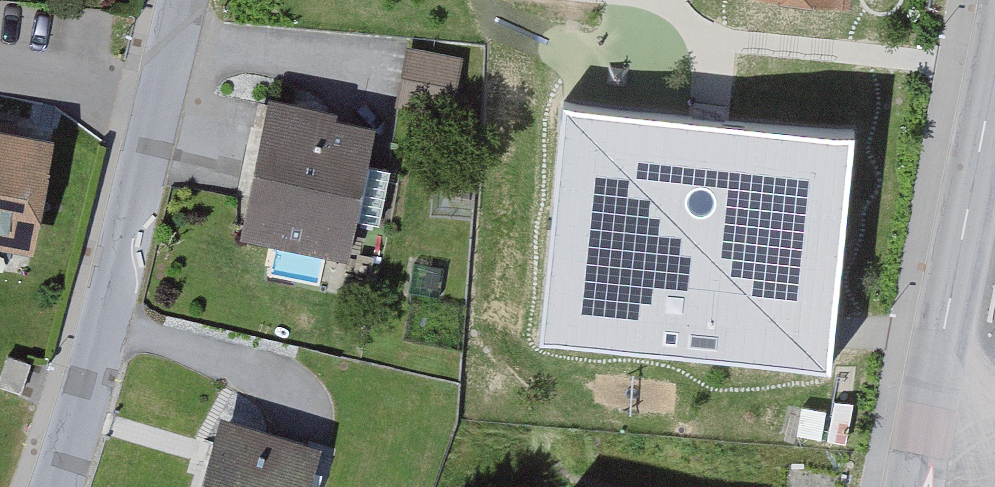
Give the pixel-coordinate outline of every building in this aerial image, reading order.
[(448,111),(458,61),(409,51),(399,101),(448,111)] [(714,109),(563,95),(541,331),(825,358),(848,122),(714,109)] [(328,131),(330,117),(276,108),(256,228),(342,242),(346,215),(378,221),(387,170),(356,165),(361,137),(328,131)] [(40,145),(8,140),(11,124),(0,122),(0,234),(23,238),(40,145)] [(2,386),(23,393),(33,362),(11,356),(2,386)] [(223,424),(205,486),(291,486),(302,447),(223,424)]
